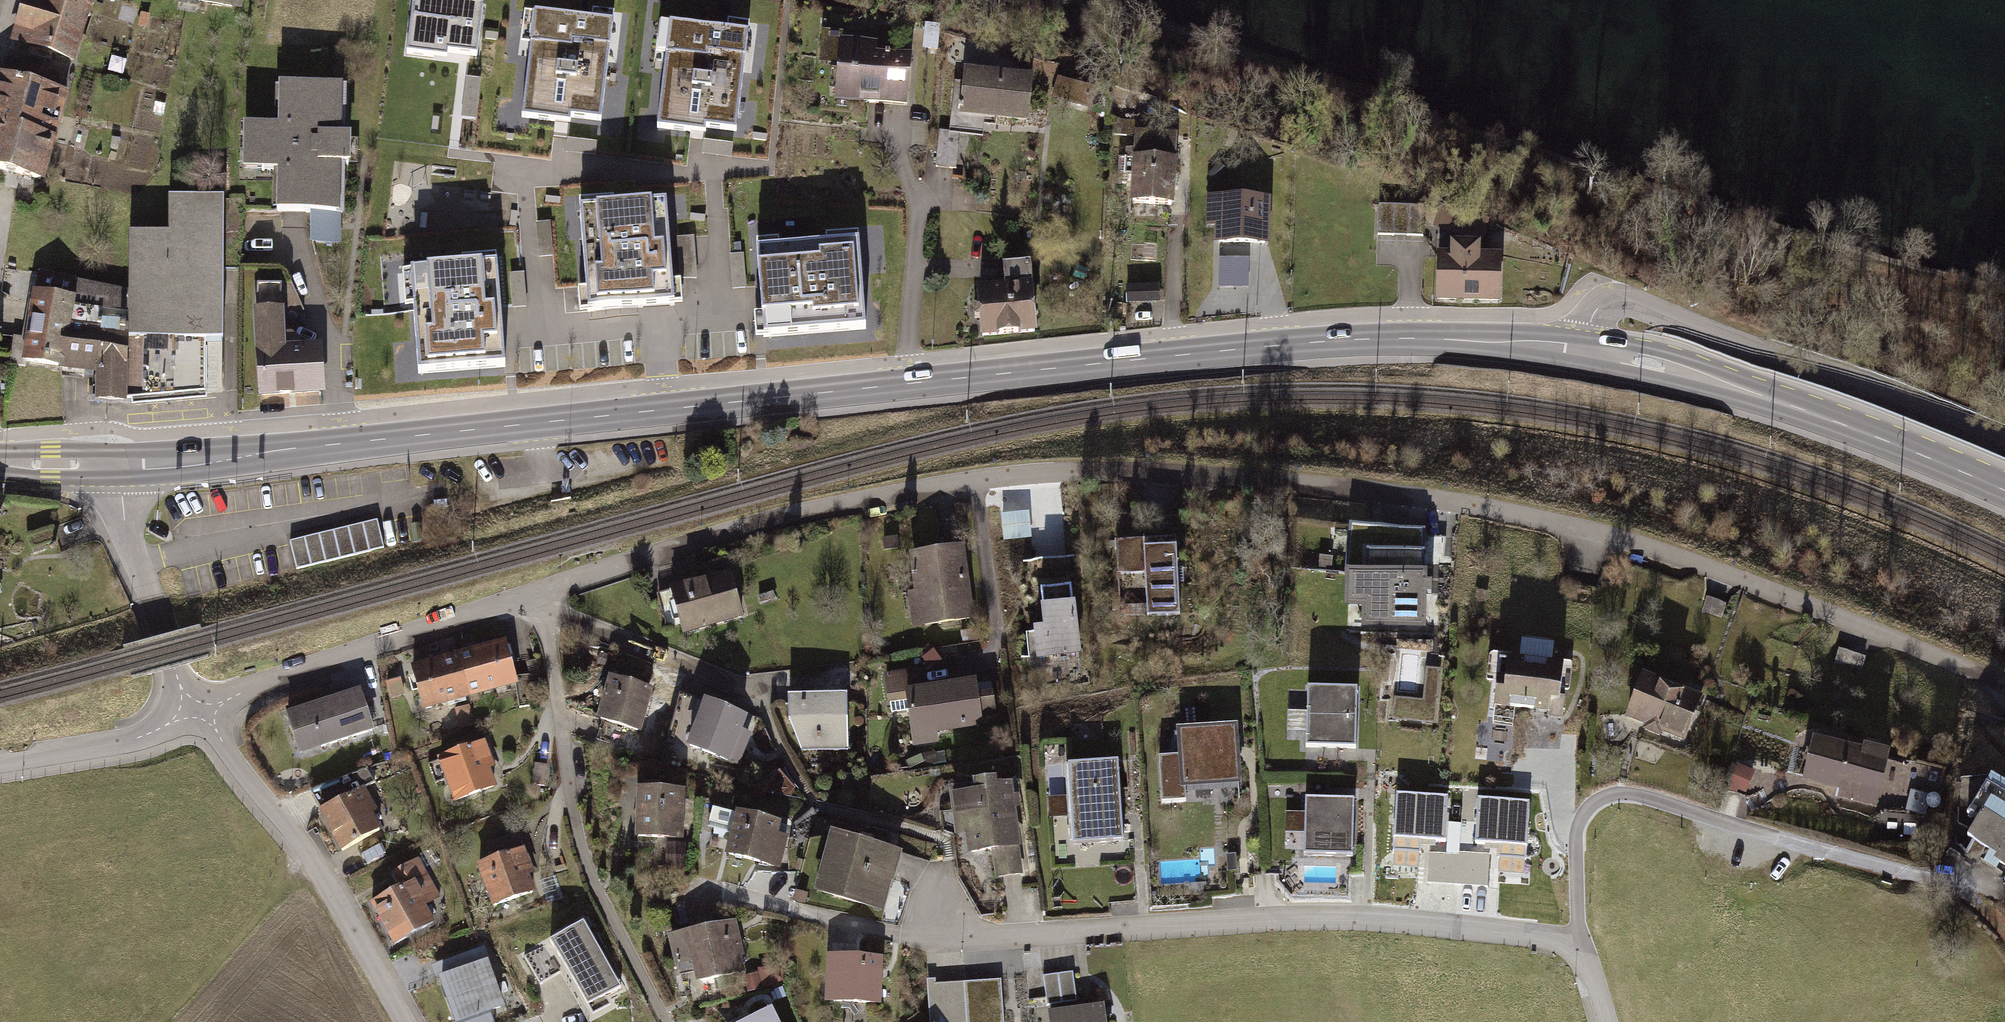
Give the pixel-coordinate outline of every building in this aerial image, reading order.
[(6,45),(73,62),(89,0),(18,0),(6,45)] [(451,0),(412,0),(405,52),(446,57),(447,51),(477,55),(484,4),(451,0)] [(614,18),(533,8),(520,114),(568,119),(568,115),(602,119),(614,18)] [(749,28),(668,19),(656,125),(704,131),(705,126),(737,130),(749,28)] [(828,41),(824,103),(900,108),(903,58),(856,55),(857,42),(828,41)] [(5,58),(0,75),(0,168),(43,180),(68,91),(55,87),(59,73),(5,58)] [(1026,80),(956,71),(950,121),(1020,130),(1026,80)] [(1056,102),(1092,108),(1096,87),(1060,80),(1056,102)] [(344,83),(276,81),(275,123),(241,122),(239,167),(275,168),(274,209),(343,211),(344,167),(350,167),(350,134),(342,133),(344,83)] [(1170,209),(1172,143),(1125,141),(1123,207),(1170,209)] [(132,290),(81,280),(65,367),(98,373),(99,399),(127,401),(206,393),(206,336),(222,336),(222,269),(243,269),(244,197),(172,196),(172,233),(132,233),(132,290)] [(1269,197),(1216,196),(1214,240),(1267,242),(1269,197)] [(665,201),(578,208),(586,312),(673,305),(665,201)] [(1424,205),(1379,204),(1378,234),(1423,235),(1424,205)] [(859,240),(757,247),(764,337),(866,329),(859,240)] [(1500,298),(1501,255),(1479,254),(1479,241),(1453,241),(1453,258),(1440,257),(1439,297),(1500,298)] [(1252,289),(1253,260),(1222,259),(1221,288),(1252,289)] [(496,263),(408,270),(416,374),(504,367),(496,263)] [(1036,330),(1030,264),(1006,265),(1008,284),(977,287),(981,334),(1036,330)] [(65,367),(81,280),(42,273),(26,359),(65,367)] [(1160,302),(1159,285),(1125,286),(1125,303),(1160,302)] [(282,308),(256,310),(261,397),(326,393),(323,341),(284,344),(282,308)] [(1179,613),(1176,543),(1180,543),(1179,517),(1144,519),(1145,543),(1117,544),(1119,575),(1146,574),(1148,614),(1179,613)] [(377,522),(288,542),(294,569),(383,550),(377,522)] [(972,619),(962,546),(905,554),(915,627),(972,619)] [(1425,558),(1371,556),(1370,576),(1348,575),(1347,609),(1364,609),(1363,629),(1426,632),(1428,597),(1433,597),(1433,585),(1429,585),(1429,575),(1424,575),(1425,558)] [(663,586),(678,635),(739,617),(725,567),(663,586)] [(1080,649),(1071,583),(1040,587),(1046,628),(1034,629),(1038,655),(1080,649)] [(499,642),(452,654),(464,702),(512,689),(499,642)] [(464,702),(452,654),(404,668),(417,715),(464,702)] [(1554,723),(1559,670),(1494,664),(1489,716),(1554,723)] [(1436,725),(1441,670),(1426,668),(1423,701),(1395,699),(1393,721),(1436,725)] [(880,676),(885,700),(900,698),(909,743),(984,729),(975,680),(919,690),(915,669),(880,676)] [(648,728),(656,689),(609,679),(601,718),(648,728)] [(1686,745),(1700,702),(1638,682),(1624,725),(1686,745)] [(982,688),(986,720),(998,718),(993,686),(982,688)] [(371,733),(359,692),(281,714),(293,755),(371,733)] [(1356,751),(1358,695),(1306,693),(1303,749),(1356,751)] [(844,695),(778,695),(803,754),(846,755),(844,695)] [(761,722),(695,703),(682,746),(748,765),(761,722)] [(1239,784),(1236,730),(1183,733),(1185,758),(1161,759),(1164,803),(1186,802),(1185,788),(1239,784)] [(497,780),(484,741),(430,758),(443,797),(497,780)] [(1851,753),(1804,742),(1794,782),(1836,792),(1833,802),(1864,809),(1877,755),(1852,749),(1851,753)] [(1119,840),(1116,765),(1072,768),(1076,842),(1119,840)] [(324,809),(321,811),(342,848),(381,826),(371,809),(376,807),(365,787),(373,783),(366,769),(314,790),(324,809)] [(1027,871),(1013,782),(995,785),(993,777),(971,780),(973,789),(951,792),(962,860),(996,854),(999,875),(1027,871)] [(1986,786),(1968,816),(1978,822),(1969,837),(1997,854),(1994,859),(2004,865),(2004,797),(1986,786)] [(682,791),(628,790),(626,840),(681,842),(682,791)] [(1349,858),(1351,806),(1303,804),(1300,856),(1349,858)] [(775,869),(784,829),(728,817),(720,857),(775,869)] [(894,853),(817,835),(802,896),(879,915),(894,853)] [(523,850),(468,869),(483,910),(537,891),(523,850)] [(425,868),(360,904),(385,948),(430,923),(420,905),(440,894),(425,868)] [(621,988),(581,921),(545,943),(549,948),(533,957),(549,983),(564,974),(585,1010),(621,988)] [(738,970),(728,926),(665,939),(675,984),(738,970)] [(880,958),(830,956),(829,999),(879,1001),(880,958)] [(441,978),(456,1021),(504,1004),(488,961),(441,978)] [(1072,972),(1044,976),(1048,1004),(1076,1000),(1072,972)] [(927,979),(930,1021),(1004,1021),(1001,979),(935,983),(935,978),(927,979)] [(1101,1006),(1052,1012),(1053,1021),(1103,1021),(1101,1006)] [(765,1010),(742,1021),(771,1021),(765,1010)]
